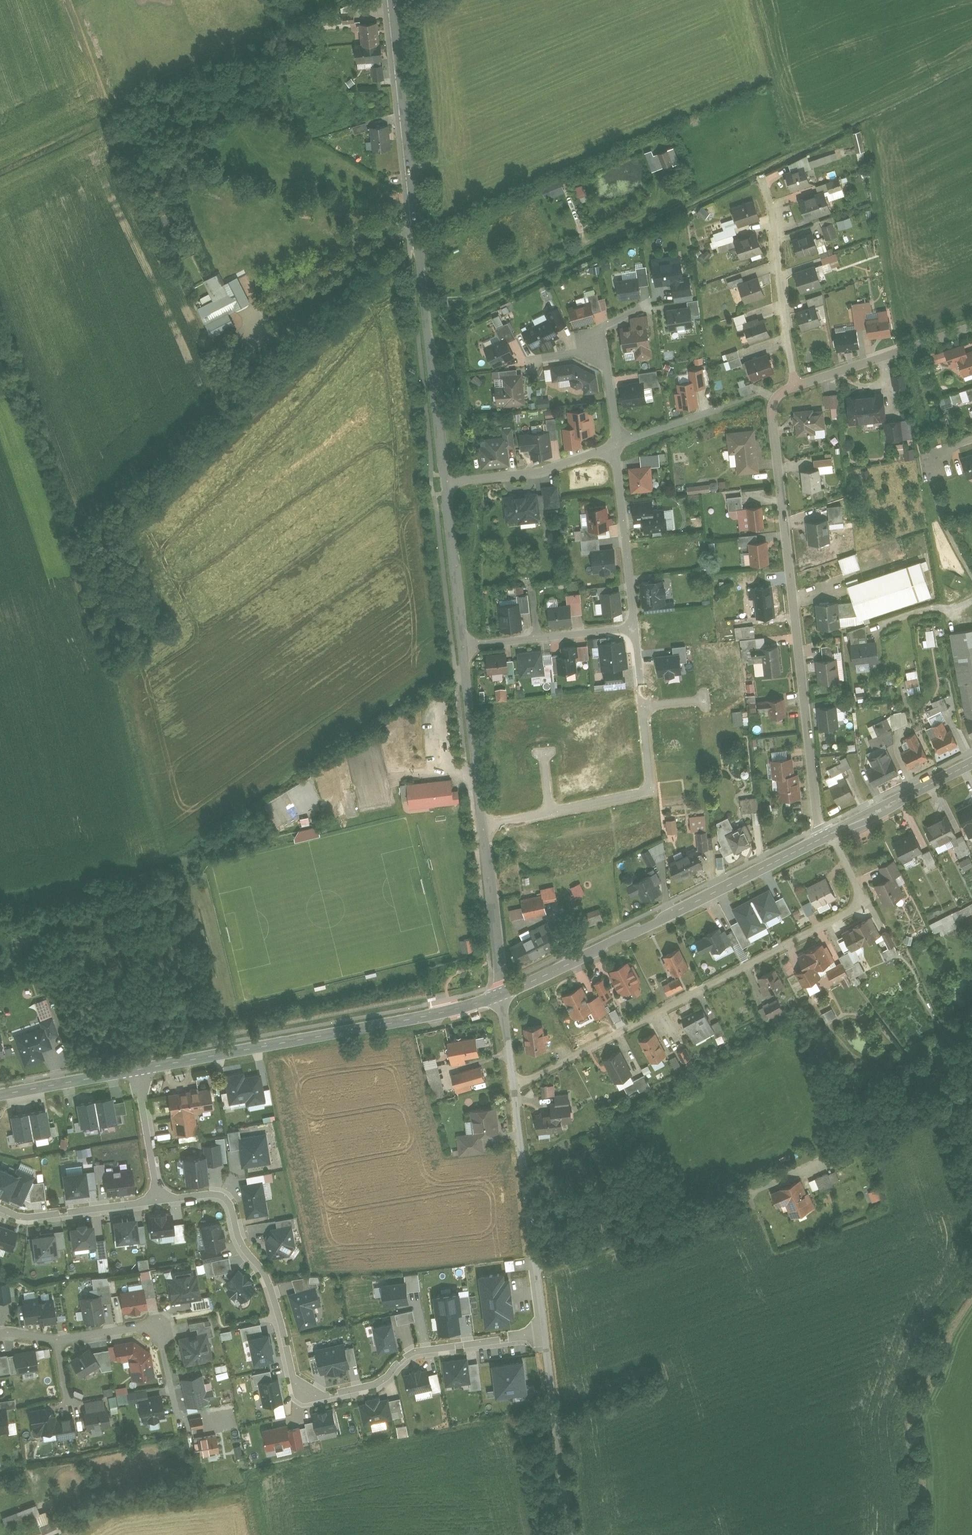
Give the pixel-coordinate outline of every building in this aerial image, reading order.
[(342,24),(355,23),(354,13),(342,13),(342,24)] [(380,45),(378,23),(360,25),(361,44),(361,46),(380,45)] [(380,47),(380,45),(361,46),(361,44),(356,44),(357,63),(382,61),(381,47),(380,47)] [(384,80),(383,64),(371,66),(373,81),(384,80)] [(368,130),(366,123),(353,126),(355,133),(368,130)] [(392,149),(389,125),(370,127),(372,151),(392,149)] [(679,164),(673,150),(660,154),(666,169),(679,164)] [(837,153),(811,161),(813,167),(839,159),(837,153)] [(806,165),(807,169),(813,167),(811,161),(809,154),(790,165),(792,170),(806,165)] [(793,191),(812,185),(807,169),(806,165),(792,170),(787,171),(793,191)] [(826,189),(829,201),(847,196),(841,178),(817,186),(819,191),(826,189)] [(566,192),(568,191),(563,180),(553,185),(558,195),(566,192)] [(575,196),(583,194),(581,184),(572,186),(575,196)] [(800,199),(806,220),(827,214),(827,213),(833,211),(829,201),(826,189),(819,191),(816,192),(817,193),(800,199)] [(743,226),(762,219),(757,206),(759,206),(757,198),(736,205),(743,226)] [(700,213),(709,219),(714,212),(705,206),(700,213)] [(821,221),(823,227),(834,223),(836,222),(834,217),(821,221)] [(823,227),(827,239),(839,236),(834,223),(823,227)] [(746,260),(768,252),(760,231),(738,239),(739,241),(746,260)] [(814,231),(793,239),(799,258),(806,256),(805,253),(812,251),(813,253),(820,251),(821,251),(817,239),(814,231)] [(716,250),(739,241),(738,239),(737,235),(714,243),(716,250)] [(824,237),(817,239),(821,251),(820,251),(821,254),(829,251),(829,250),(824,237)] [(829,251),(821,254),(822,259),(834,255),(832,249),(829,250),(829,251)] [(683,254),(655,258),(659,286),(677,284),(679,303),(691,301),(697,301),(694,275),(687,276),(683,254)] [(834,255),(822,259),(824,264),(831,262),(834,268),(841,266),(837,254),(834,255)] [(834,268),(831,262),(824,264),(818,266),(821,274),(834,270),(834,268)] [(821,274),(818,266),(817,265),(795,273),(802,293),(824,286),(821,274)] [(643,277),(644,286),(652,285),(650,267),(640,268),(642,277),(643,277)] [(219,321),(254,303),(242,279),(241,277),(226,285),(223,279),(210,286),(217,301),(207,306),(201,309),(203,312),(214,335),(224,330),(219,321)] [(621,280),(623,300),(645,298),(644,286),(643,277),(642,277),(621,280)] [(743,284),(748,282),(746,277),(731,283),(734,290),(743,286),(743,284)] [(750,303),(767,296),(765,290),(767,290),(762,277),(748,282),(743,284),(743,286),(750,303)] [(595,302),(598,313),(606,311),(603,301),(601,294),(599,295),(593,297),(595,302)] [(816,305),(823,323),(828,322),(825,305),(824,294),(808,300),(811,307),(816,305)] [(697,301),(691,301),(692,306),(695,306),(697,317),(705,316),(703,300),(697,301)] [(573,308),(578,328),(600,322),(598,313),(595,302),(573,308)] [(860,304),(864,329),(871,328),(869,313),(874,312),(873,302),(860,304)] [(858,330),(864,329),(860,304),(854,305),(858,330)] [(804,331),(823,323),(816,305),(811,307),(797,313),(804,331)] [(552,319),(526,331),(532,344),(535,342),(539,349),(543,347),(545,351),(560,343),(558,340),(563,337),(559,329),(570,323),(562,306),(549,312),(552,319)] [(697,317),(695,306),(692,306),(671,309),(674,331),(698,328),(697,317)] [(874,312),(869,313),(871,328),(873,338),(893,334),(889,310),(874,312)] [(717,314),(709,315),(710,322),(719,321),(717,314)] [(742,331),(750,328),(748,323),(752,322),(748,314),(737,318),(742,331)] [(625,327),(629,354),(638,352),(639,360),(656,357),(652,326),(653,326),(651,315),(634,318),(636,326),(625,327)] [(756,342),(773,336),(766,319),(763,320),(762,318),(752,322),(748,323),(750,328),(756,342)] [(500,328),(505,339),(509,337),(511,342),(520,338),(513,322),(500,328)] [(836,327),(838,334),(848,332),(847,325),(836,327)] [(861,347),(858,330),(848,332),(838,334),(835,334),(839,351),(861,347)] [(505,339),(488,347),(498,367),(519,358),(511,342),(509,337),(505,339)] [(246,351),(240,339),(230,344),(236,356),(246,351)] [(971,374),(971,350),(968,352),(965,344),(946,351),(949,360),(951,368),(961,365),(965,376),(971,374)] [(735,369),(747,365),(742,351),(730,355),(735,369)] [(933,366),(949,360),(946,351),(930,356),(933,366)] [(757,379),(776,372),(774,367),(776,367),(771,352),(749,360),(757,379)] [(578,363),(555,366),(557,381),(574,378),(575,386),(581,388),(588,387),(589,394),(603,392),(600,374),(578,363)] [(689,372),(690,383),(694,382),(695,390),(704,389),(701,370),(689,372)] [(648,382),(649,388),(663,386),(661,371),(643,374),(644,382),(648,382)] [(502,407),(530,404),(526,374),(521,375),(508,376),(509,387),(499,388),(502,407)] [(904,374),(895,375),(897,386),(906,385),(904,374)] [(486,381),(480,375),(475,381),(481,387),(486,381)] [(625,385),(628,406),(651,403),(649,388),(648,382),(644,382),(625,385)] [(690,383),(676,385),(677,394),(674,394),(676,410),(680,409),(680,411),(698,409),(695,390),(694,382),(690,383)] [(745,396),(755,393),(753,386),(743,389),(745,396)] [(960,392),(964,402),(971,399),(971,388),(960,392)] [(851,423),(888,420),(885,393),(875,394),(875,392),(856,394),(857,395),(849,396),(851,423)] [(839,394),(826,395),(827,408),(841,407),(839,394)] [(951,398),(942,401),(945,409),(954,406),(951,398)] [(598,433),(595,409),(572,412),(574,427),(566,428),(569,448),(586,446),(584,435),(598,433)] [(815,409),(794,410),(796,427),(797,427),(798,436),(817,435),(816,429),(827,428),(826,409),(815,410),(815,409)] [(553,431),(554,439),(563,438),(560,419),(557,419),(551,420),(550,420),(552,431),(553,431)] [(914,419),(885,421),(887,441),(915,439),(914,419)] [(482,447),(485,470),(513,466),(510,448),(518,447),(515,427),(509,428),(509,429),(506,429),(507,437),(488,439),(489,446),(482,447)] [(762,473),(757,429),(730,433),(733,455),(738,454),(741,476),(762,473)] [(552,431),(532,434),(535,458),(556,456),(554,439),(553,431),(552,431)] [(905,443),(896,444),(897,455),(906,454),(905,449),(905,443)] [(916,448),(905,449),(906,454),(907,461),(917,460),(916,448)] [(642,455),(643,466),(654,465),(662,464),(661,453),(642,455)] [(962,457),(969,479),(971,478),(971,454),(962,457)] [(815,460),(816,469),(821,469),(821,475),(835,474),(833,458),(827,459),(815,460)] [(643,466),(631,467),(633,493),(656,491),(654,465),(643,466)] [(816,469),(802,471),(805,491),(823,489),(821,475),(821,469),(816,469)] [(542,507),(548,507),(549,508),(563,507),(561,485),(546,487),(547,494),(541,495),(542,507)] [(712,485),(691,488),(692,496),(713,493),(712,485)] [(519,495),(507,496),(510,522),(522,520),(523,523),(541,521),(541,518),(544,518),(542,507),(541,495),(541,493),(534,493),(534,492),(519,493),(519,495)] [(740,510),(747,509),(745,497),(731,498),(733,511),(740,510)] [(657,501),(635,503),(637,523),(645,522),(646,531),(671,528),(669,510),(658,511),(657,501)] [(829,506),(830,519),(833,519),(847,518),(846,505),(829,506)] [(612,518),(611,507),(591,509),(593,527),(593,531),(601,530),(613,529),(612,524),(616,524),(615,518),(612,518)] [(768,528),(765,507),(747,509),(740,510),(743,531),(768,528)] [(830,519),(808,521),(810,543),(835,540),(833,519),(830,519)] [(602,538),(601,530),(593,531),(593,527),(585,528),(586,539),(602,538)] [(553,533),(550,541),(559,544),(562,536),(553,533)] [(752,544),(762,543),(761,535),(743,537),(744,546),(752,545),(752,544)] [(603,550),(602,538),(586,539),(584,540),(585,551),(592,551),(603,550)] [(752,545),(755,564),(773,562),(770,542),(762,543),(752,544),(752,545)] [(603,550),(592,551),(594,569),(602,568),(602,570),(613,569),(613,566),(620,566),(619,548),(603,550)] [(861,553),(842,559),(847,575),(866,569),(861,553)] [(863,582),(851,586),(857,602),(861,615),(863,620),(937,595),(926,561),(863,582)] [(644,581),(646,604),(674,602),(671,578),(644,581)] [(777,616),(774,586),(752,589),(756,619),(777,616)] [(625,615),(623,591),(616,591),(605,592),(607,616),(625,615)] [(520,601),(522,612),(530,611),(528,594),(518,595),(519,602),(520,601)] [(571,605),(574,605),(575,615),(586,614),(584,596),(570,597),(571,605)] [(519,602),(500,604),(503,631),(524,628),(522,612),(520,601),(519,602)] [(674,602),(646,604),(647,612),(678,610),(677,601),(674,602)] [(842,602),(819,604),(822,628),(844,626),(843,616),(842,603),(842,602)] [(857,602),(842,603),(843,616),(861,615),(857,602)] [(554,627),(576,625),(575,615),(574,605),(571,605),(552,607),(554,627)] [(786,673),(782,646),(766,648),(766,651),(760,652),(759,647),(758,639),(757,626),(738,628),(739,640),(747,639),(748,647),(745,647),(746,661),(753,661),(753,663),(768,661),(769,675),(786,673)] [(852,632),(855,639),(855,645),(871,643),(869,626),(852,632)] [(971,684),(971,630),(954,633),(964,686),(971,684)] [(938,631),(930,632),(932,647),(940,646),(940,641),(938,632),(938,631)] [(768,638),(758,639),(759,647),(769,645),(768,638)] [(631,668),(628,642),(602,645),(605,671),(609,671),(610,679),(627,677),(626,669),(631,668)] [(855,645),(858,664),(883,662),(880,642),(871,643),(855,645)] [(582,656),(581,645),(564,647),(565,656),(556,657),(558,675),(580,673),(579,657),(582,656)] [(826,660),(840,659),(839,652),(843,652),(842,645),(825,647),(826,660)] [(672,648),(673,654),(679,653),(680,662),(687,661),(685,646),(672,648)] [(545,649),(519,652),(521,676),(533,675),(547,673),(545,654),(545,649)] [(841,659),(844,680),(844,682),(849,681),(846,651),(843,652),(839,652),(840,659),(841,659)] [(510,674),(513,674),(511,662),(510,652),(490,654),(493,676),(495,676),(496,679),(507,678),(507,675),(510,674)] [(553,653),(545,654),(547,673),(533,675),(534,682),(556,680),(553,653)] [(680,662),(679,653),(673,654),(655,656),(657,677),(681,674),(680,662)] [(826,660),(818,661),(821,683),(844,680),(841,659),(840,659),(826,660)] [(519,684),(517,662),(511,662),(513,674),(510,674),(511,685),(519,684)] [(921,671),(910,673),(911,682),(921,680),(922,679),(921,671)] [(922,687),(921,680),(911,682),(909,682),(911,689),(922,687)] [(964,686),(969,713),(971,718),(971,684),(964,686)] [(506,700),(505,688),(494,688),(494,700),(506,700)] [(868,692),(860,692),(861,700),(869,699),(868,692)] [(959,710),(958,705),(954,696),(947,700),(951,709),(945,712),(950,722),(956,720),(958,715),(959,710)] [(835,700),(835,706),(840,706),(840,709),(849,708),(848,699),(835,700)] [(945,712),(951,709),(947,700),(947,699),(936,704),(938,709),(932,712),(934,717),(945,712)] [(788,700),(762,702),(763,712),(773,711),(774,718),(790,717),(788,700)] [(835,706),(821,708),(823,730),(842,728),(840,709),(840,706),(835,706)] [(745,712),(736,713),(738,727),(742,726),(747,726),(746,723),(745,712)] [(911,724),(910,712),(895,716),(897,731),(911,724)] [(876,752),(889,745),(890,747),(897,743),(892,719),(876,726),(882,737),(871,742),(876,752)] [(959,744),(961,744),(954,729),(951,731),(947,721),(928,730),(940,754),(948,750),(948,752),(960,746),(959,744)] [(930,759),(917,735),(908,739),(912,748),(903,753),(911,769),(930,759)] [(375,743),(352,749),(366,807),(379,804),(381,813),(411,806),(405,782),(386,787),(375,743)] [(871,754),(873,758),(888,750),(891,749),(890,747),(889,745),(876,752),(871,754)] [(879,785),(900,775),(895,758),(891,751),(888,752),(888,750),(873,758),(878,767),(871,770),(879,785)] [(775,753),(775,761),(791,759),(791,752),(775,753)] [(857,758),(851,758),(844,761),(846,764),(833,770),(836,778),(840,776),(842,780),(848,777),(858,773),(857,758)] [(805,799),(802,775),(799,775),(797,759),(791,759),(775,761),(776,779),(782,779),(784,801),(805,799)] [(834,788),(842,805),(856,799),(854,794),(856,793),(848,777),(842,780),(843,784),(834,788)] [(432,810),(464,806),(462,790),(457,791),(455,779),(411,785),(414,812),(432,810)] [(761,798),(744,801),(746,813),(763,810),(761,798)] [(958,810),(970,834),(971,833),(971,803),(958,810)] [(947,815),(926,826),(937,847),(946,842),(949,847),(954,844),(952,840),(958,837),(947,815)] [(299,825),(308,824),(307,817),(299,818),(299,825)] [(708,817),(693,818),(694,832),(710,830),(708,817)] [(721,823),(722,839),(726,846),(724,847),(727,854),(736,849),(737,852),(739,851),(740,853),(754,846),(751,841),(757,838),(750,824),(739,830),(732,818),(721,823)] [(680,834),(679,821),(670,822),(671,835),(680,834)] [(291,830),(293,840),(315,836),(313,826),(291,830)] [(914,832),(895,842),(905,862),(924,852),(914,832)] [(710,839),(710,833),(700,834),(702,851),(712,850),(710,839)] [(952,840),(954,844),(962,859),(971,853),(971,852),(963,835),(958,837),(952,840)] [(660,846),(645,853),(652,867),(667,859),(660,846)] [(676,870),(682,881),(703,871),(702,869),(708,866),(699,849),(688,855),(686,852),(678,856),(680,859),(674,862),(677,869),(676,870)] [(931,850),(924,854),(932,869),(939,865),(931,850)] [(967,856),(958,861),(962,869),(971,865),(967,856)] [(727,857),(720,858),(721,869),(728,868),(727,857)] [(895,875),(900,885),(905,882),(901,874),(902,873),(895,860),(888,863),(894,876),(895,875)] [(661,873),(631,887),(635,897),(642,893),(646,902),(664,893),(660,885),(665,882),(661,873)] [(894,876),(875,885),(886,905),(905,895),(900,885),(895,875),(894,876)] [(831,877),(812,887),(821,906),(833,900),(834,903),(842,899),(831,877)] [(588,895),(583,885),(573,890),(579,900),(588,895)] [(769,888),(732,907),(747,936),(768,926),(765,920),(782,912),(769,888)] [(526,908),(528,919),(551,915),(547,896),(525,901),(526,908)] [(814,903),(806,907),(811,916),(818,913),(815,909),(817,908),(814,903)] [(943,919),(947,926),(971,913),(971,904),(943,919)] [(528,919),(526,908),(512,911),(514,922),(528,919)] [(607,921),(602,910),(596,912),(602,923),(607,921)] [(844,937),(841,939),(849,953),(857,948),(858,950),(867,945),(868,946),(876,941),(875,938),(883,934),(873,917),(854,927),(854,928),(842,934),(844,937)] [(525,965),(562,946),(550,924),(534,932),(536,936),(515,947),(525,965)] [(706,953),(714,949),(716,953),(735,944),(731,935),(728,930),(726,932),(724,927),(707,936),(708,937),(700,941),(706,953)] [(822,944),(829,941),(823,929),(817,933),(822,944)] [(891,949),(885,952),(889,960),(900,955),(889,931),(884,934),(891,949)] [(731,935),(735,944),(736,946),(743,942),(738,932),(731,935)] [(471,952),(471,939),(460,940),(460,952),(471,952)] [(828,966),(838,961),(830,946),(828,947),(826,944),(799,958),(804,968),(797,972),(804,985),(821,976),(817,969),(827,964),(828,966)] [(684,949),(667,957),(670,962),(667,963),(670,968),(672,967),(676,975),(693,967),(684,949)] [(852,953),(843,958),(846,962),(852,975),(854,979),(868,972),(862,961),(858,963),(852,953)] [(852,975),(846,962),(840,965),(838,961),(828,966),(837,983),(852,975)] [(618,987),(621,992),(623,996),(633,991),(637,998),(645,994),(642,986),(645,985),(635,966),(634,966),(632,962),(614,972),(616,976),(613,977),(618,987)] [(779,969),(761,979),(765,986),(763,987),(767,995),(785,985),(780,976),(782,975),(779,969)] [(672,996),(688,987),(682,977),(672,983),(673,984),(667,987),(672,996)] [(603,996),(606,1003),(616,997),(615,995),(621,992),(618,987),(612,990),(607,980),(597,985),(603,996)] [(586,988),(565,998),(577,1021),(593,1013),(596,1021),(611,1013),(606,1003),(603,996),(593,1002),(586,988)] [(35,997),(42,1016),(52,1013),(45,993),(35,997)] [(802,1004),(797,996),(788,1001),(793,1009),(802,1004)] [(787,1014),(778,999),(770,1003),(770,1002),(764,1005),(774,1021),(787,1014)] [(706,1008),(685,1019),(698,1043),(719,1032),(715,1025),(706,1008)] [(838,1017),(833,1008),(822,1014),(827,1023),(838,1017)] [(45,1022),(50,1037),(60,1033),(52,1013),(42,1016),(39,1018),(41,1023),(45,1022)] [(722,1021),(715,1025),(719,1032),(721,1037),(729,1033),(722,1021)] [(41,1023),(13,1033),(24,1065),(45,1057),(42,1048),(52,1044),(50,1037),(45,1022),(41,1023)] [(903,1022),(897,1025),(901,1030),(906,1027),(903,1022)] [(546,1028),(527,1030),(529,1053),(549,1051),(548,1043),(553,1042),(552,1035),(547,1035),(546,1028)] [(659,1034),(642,1043),(654,1065),(671,1056),(659,1034)] [(489,1037),(480,1039),(481,1048),(490,1046),(489,1037)] [(479,1038),(451,1043),(455,1068),(470,1065),(469,1060),(483,1057),(481,1048),(480,1039),(479,1038)] [(690,1048),(680,1053),(686,1064),(696,1059),(690,1048)] [(636,1075),(624,1052),(607,1062),(619,1085),(636,1075)] [(603,1057),(599,1059),(610,1081),(614,1079),(603,1057)] [(680,1068),(674,1057),(669,1060),(675,1071),(680,1068)] [(442,1068),(440,1059),(426,1063),(428,1072),(429,1072),(441,1068),(442,1068)] [(488,1082),(484,1067),(454,1077),(460,1095),(476,1090),(475,1086),(488,1082)] [(449,1099),(441,1068),(429,1072),(437,1102),(449,1099)] [(244,1069),(225,1073),(227,1090),(229,1103),(231,1102),(247,1100),(248,1102),(265,1100),(266,1100),(264,1088),(261,1071),(245,1073),(244,1069)] [(648,1076),(627,1088),(633,1099),(639,1096),(654,1088),(648,1076)] [(211,1086),(169,1091),(174,1132),(198,1129),(195,1109),(213,1106),(211,1086)] [(272,1086),(264,1088),(266,1100),(265,1100),(265,1103),(274,1102),(272,1086)] [(557,1088),(548,1089),(549,1099),(558,1098),(558,1097),(557,1088)] [(229,1103),(227,1090),(221,1091),(224,1106),(232,1105),(231,1102),(229,1103)] [(113,1093),(77,1099),(80,1119),(82,1127),(118,1120),(116,1113),(114,1101),(113,1093)] [(543,1113),(543,1115),(540,1115),(542,1136),(565,1134),(565,1131),(568,1131),(568,1125),(576,1124),(573,1102),(572,1102),(571,1096),(558,1097),(558,1098),(558,1104),(554,1104),(555,1114),(552,1114),(552,1112),(543,1113)] [(124,1099),(114,1101),(116,1113),(121,1112),(127,1111),(124,1099)] [(46,1103),(10,1109),(14,1131),(15,1137),(51,1130),(50,1125),(46,1103)] [(473,1112),(476,1135),(461,1137),(463,1158),(487,1155),(485,1137),(503,1135),(499,1109),(473,1112)] [(231,1148),(240,1146),(238,1135),(241,1134),(240,1128),(228,1130),(231,1148)] [(240,1146),(242,1165),(272,1161),(267,1131),(241,1134),(238,1135),(240,1146)] [(204,1143),(205,1154),(207,1153),(208,1162),(221,1161),(220,1142),(204,1143)] [(76,1157),(90,1155),(88,1147),(75,1150),(76,1157)] [(205,1154),(184,1155),(186,1182),(209,1180),(208,1162),(207,1153),(205,1154)] [(95,1169),(96,1179),(106,1177),(105,1169),(105,1162),(94,1163),(95,1169)] [(10,1196),(10,1198),(23,1204),(30,1188),(32,1183),(36,1175),(18,1167),(16,1172),(0,1164),(0,1192),(10,1196)] [(64,1168),(67,1192),(90,1190),(89,1187),(87,1170),(87,1166),(64,1168)] [(135,1190),(132,1166),(105,1169),(106,1177),(108,1193),(135,1190)] [(95,1169),(87,1170),(89,1187),(97,1186),(96,1179),(95,1169)] [(248,1174),(249,1180),(264,1178),(266,1177),(266,1171),(248,1174)] [(832,1175),(813,1182),(817,1192),(823,1190),(825,1195),(838,1190),(838,1188),(844,1186),(840,1173),(833,1176),(832,1175)] [(241,1182),(247,1216),(270,1212),(264,1178),(249,1180),(241,1182)] [(805,1181),(775,1193),(781,1207),(789,1204),(794,1219),(819,1209),(813,1193),(810,1194),(805,1181)] [(44,1182),(32,1183),(30,1188),(31,1200),(45,1199),(44,1182)] [(876,1188),(867,1192),(870,1202),(880,1199),(876,1188)] [(114,1216),(117,1239),(138,1236),(140,1236),(139,1224),(138,1213),(114,1216)] [(173,1213),(150,1216),(152,1236),(176,1233),(175,1224),(173,1213)] [(277,1217),(278,1224),(293,1222),(295,1221),(294,1214),(277,1217)] [(200,1224),(206,1247),(226,1242),(220,1219),(200,1224)] [(94,1221),(71,1224),(73,1244),(89,1242),(97,1241),(97,1238),(94,1221)] [(11,1248),(19,1229),(0,1222),(0,1244),(11,1248)] [(266,1235),(269,1255),(291,1251),(297,1242),(293,1222),(278,1224),(273,1225),(266,1235)] [(144,1223),(139,1224),(140,1236),(138,1236),(139,1241),(146,1240),(144,1223)] [(185,1223),(175,1224),(176,1233),(177,1241),(187,1240),(185,1223)] [(63,1227),(55,1228),(58,1246),(65,1245),(63,1227)] [(55,1228),(32,1231),(35,1254),(58,1251),(58,1246),(55,1228)] [(97,1241),(89,1242),(91,1256),(108,1254),(105,1236),(97,1238),(97,1241)] [(221,1247),(203,1251),(204,1258),(211,1257),(223,1255),(221,1247)] [(223,1255),(211,1257),(213,1270),(232,1267),(230,1254),(223,1255)] [(105,1257),(95,1258),(97,1272),(107,1271),(105,1257)] [(137,1268),(147,1266),(146,1258),(135,1260),(137,1268)] [(166,1275),(170,1299),(192,1296),(201,1294),(197,1271),(193,1271),(192,1265),(173,1268),(174,1274),(166,1275)] [(226,1278),(244,1298),(258,1286),(241,1265),(226,1278)] [(508,1270),(483,1273),(488,1322),(513,1319),(513,1313),(518,1313),(513,1275),(509,1275),(508,1270)] [(409,1280),(410,1289),(421,1287),(419,1271),(408,1272),(409,1280)] [(295,1277),(299,1291),(319,1285),(321,1284),(320,1280),(313,1279),(313,1274),(295,1277)] [(145,1285),(146,1292),(154,1291),(152,1275),(143,1277),(145,1285)] [(12,1300),(9,1280),(0,1281),(0,1301),(12,1300)] [(409,1280),(384,1283),(386,1303),(411,1299),(410,1289),(409,1280)] [(101,1292),(102,1301),(112,1299),(109,1282),(97,1284),(98,1293),(101,1292)] [(145,1285),(119,1289),(123,1309),(148,1305),(146,1292),(145,1285)] [(299,1291),(292,1293),(302,1325),(320,1320),(315,1305),(324,1302),(319,1285),(299,1291)] [(439,1313),(442,1332),(464,1329),(461,1311),(465,1310),(463,1294),(462,1290),(439,1293),(442,1313),(439,1313)] [(98,1293),(80,1296),(84,1321),(91,1319),(92,1321),(105,1319),(102,1301),(101,1292),(98,1293)] [(201,1294),(192,1296),(193,1306),(213,1303),(211,1293),(201,1294)] [(463,1294),(465,1310),(473,1309),(471,1293),(463,1294)] [(38,1295),(23,1297),(26,1320),(40,1319),(40,1322),(57,1320),(54,1296),(39,1298),(38,1295)] [(415,1307),(398,1311),(400,1321),(417,1317),(415,1307)] [(205,1334),(207,1333),(207,1335),(212,1333),(210,1323),(205,1324),(203,1319),(189,1323),(193,1337),(205,1334)] [(396,1319),(377,1323),(382,1347),(401,1343),(396,1319)] [(253,1335),(265,1333),(262,1322),(245,1326),(247,1337),(253,1335)] [(218,1338),(232,1337),(231,1329),(218,1330),(218,1338)] [(265,1333),(253,1335),(258,1359),(278,1355),(273,1331),(265,1333)] [(193,1337),(181,1339),(186,1362),(210,1356),(205,1334),(193,1337)] [(129,1355),(132,1376),(154,1373),(151,1348),(135,1337),(115,1340),(115,1342),(117,1357),(129,1355)] [(347,1341),(318,1348),(319,1350),(323,1369),(352,1363),(348,1345),(347,1341)] [(117,1357),(115,1342),(108,1342),(109,1347),(110,1358),(117,1357)] [(355,1344),(348,1345),(352,1363),(359,1362),(355,1344)] [(90,1345),(70,1357),(80,1374),(99,1362),(100,1361),(93,1349),(90,1345)] [(39,1366),(36,1346),(14,1349),(15,1352),(17,1368),(18,1370),(39,1366)] [(109,1347),(93,1349),(100,1361),(99,1362),(102,1368),(112,1366),(110,1358),(109,1347)] [(319,1350),(311,1352),(315,1371),(323,1369),(319,1350)] [(0,1353),(0,1371),(10,1369),(7,1353),(7,1352),(0,1353)] [(17,1368),(15,1352),(7,1353),(10,1369),(17,1368)] [(469,1356),(446,1359),(449,1382),(472,1379),(470,1362),(469,1356)] [(528,1359),(496,1362),(500,1392),(531,1388),(528,1359)] [(480,1361),(470,1362),(472,1379),(472,1386),(483,1385),(480,1361)] [(431,1367),(407,1371),(411,1390),(434,1385),(432,1372),(431,1367)] [(262,1380),(275,1378),(273,1368),(255,1372),(257,1382),(262,1380)] [(440,1370),(432,1372),(434,1385),(435,1389),(443,1387),(440,1370)] [(211,1387),(206,1388),(202,1372),(180,1376),(186,1405),(209,1400),(208,1397),(213,1396),(211,1387)] [(275,1378),(262,1380),(267,1402),(286,1398),(282,1376),(275,1378)] [(136,1394),(148,1393),(147,1386),(127,1389),(127,1390),(129,1398),(137,1397),(136,1394)] [(118,1400),(129,1398),(127,1390),(116,1392),(118,1400)] [(148,1393),(136,1394),(137,1397),(140,1417),(165,1413),(162,1390),(148,1393)] [(115,1393),(108,1394),(109,1404),(116,1402),(115,1393)] [(369,1400),(363,1401),(366,1420),(395,1414),(391,1397),(391,1396),(383,1397),(382,1394),(368,1397),(369,1400)] [(403,1395),(391,1397),(395,1414),(406,1412),(403,1395)] [(84,1399),(85,1405),(84,1405),(87,1427),(109,1424),(106,1402),(104,1402),(103,1396),(84,1399)] [(25,1399),(18,1400),(19,1407),(26,1406),(25,1399)] [(3,1406),(3,1409),(9,1409),(9,1410),(19,1409),(19,1407),(18,1400),(2,1402),(3,1406)] [(282,1401),(271,1402),(273,1415),(283,1413),(282,1401)] [(337,1405),(316,1409),(317,1418),(319,1429),(341,1424),(337,1405)] [(12,1433),(9,1410),(9,1409),(3,1409),(3,1406),(0,1407),(0,1435),(12,1433)] [(42,1433),(59,1430),(61,1440),(79,1437),(76,1416),(58,1419),(57,1415),(48,1408),(33,1410),(35,1428),(42,1433)] [(201,1414),(189,1417),(191,1427),(203,1425),(201,1414)] [(319,1429),(317,1418),(309,1419),(312,1436),(320,1434),(319,1429)] [(291,1423),(265,1428),(269,1445),(294,1440),(291,1426),(291,1423)] [(394,1425),(396,1434),(405,1432),(403,1423),(394,1425)] [(302,1424),(291,1426),(294,1440),(295,1444),(306,1442),(302,1424)] [(216,1431),(198,1434),(201,1452),(219,1449),(216,1431)] [(39,1504),(4,1518),(7,1527),(37,1515),(43,1513),(39,1504)] [(37,1515),(45,1534),(60,1529),(56,1519),(53,1509),(43,1513),(37,1515)]
